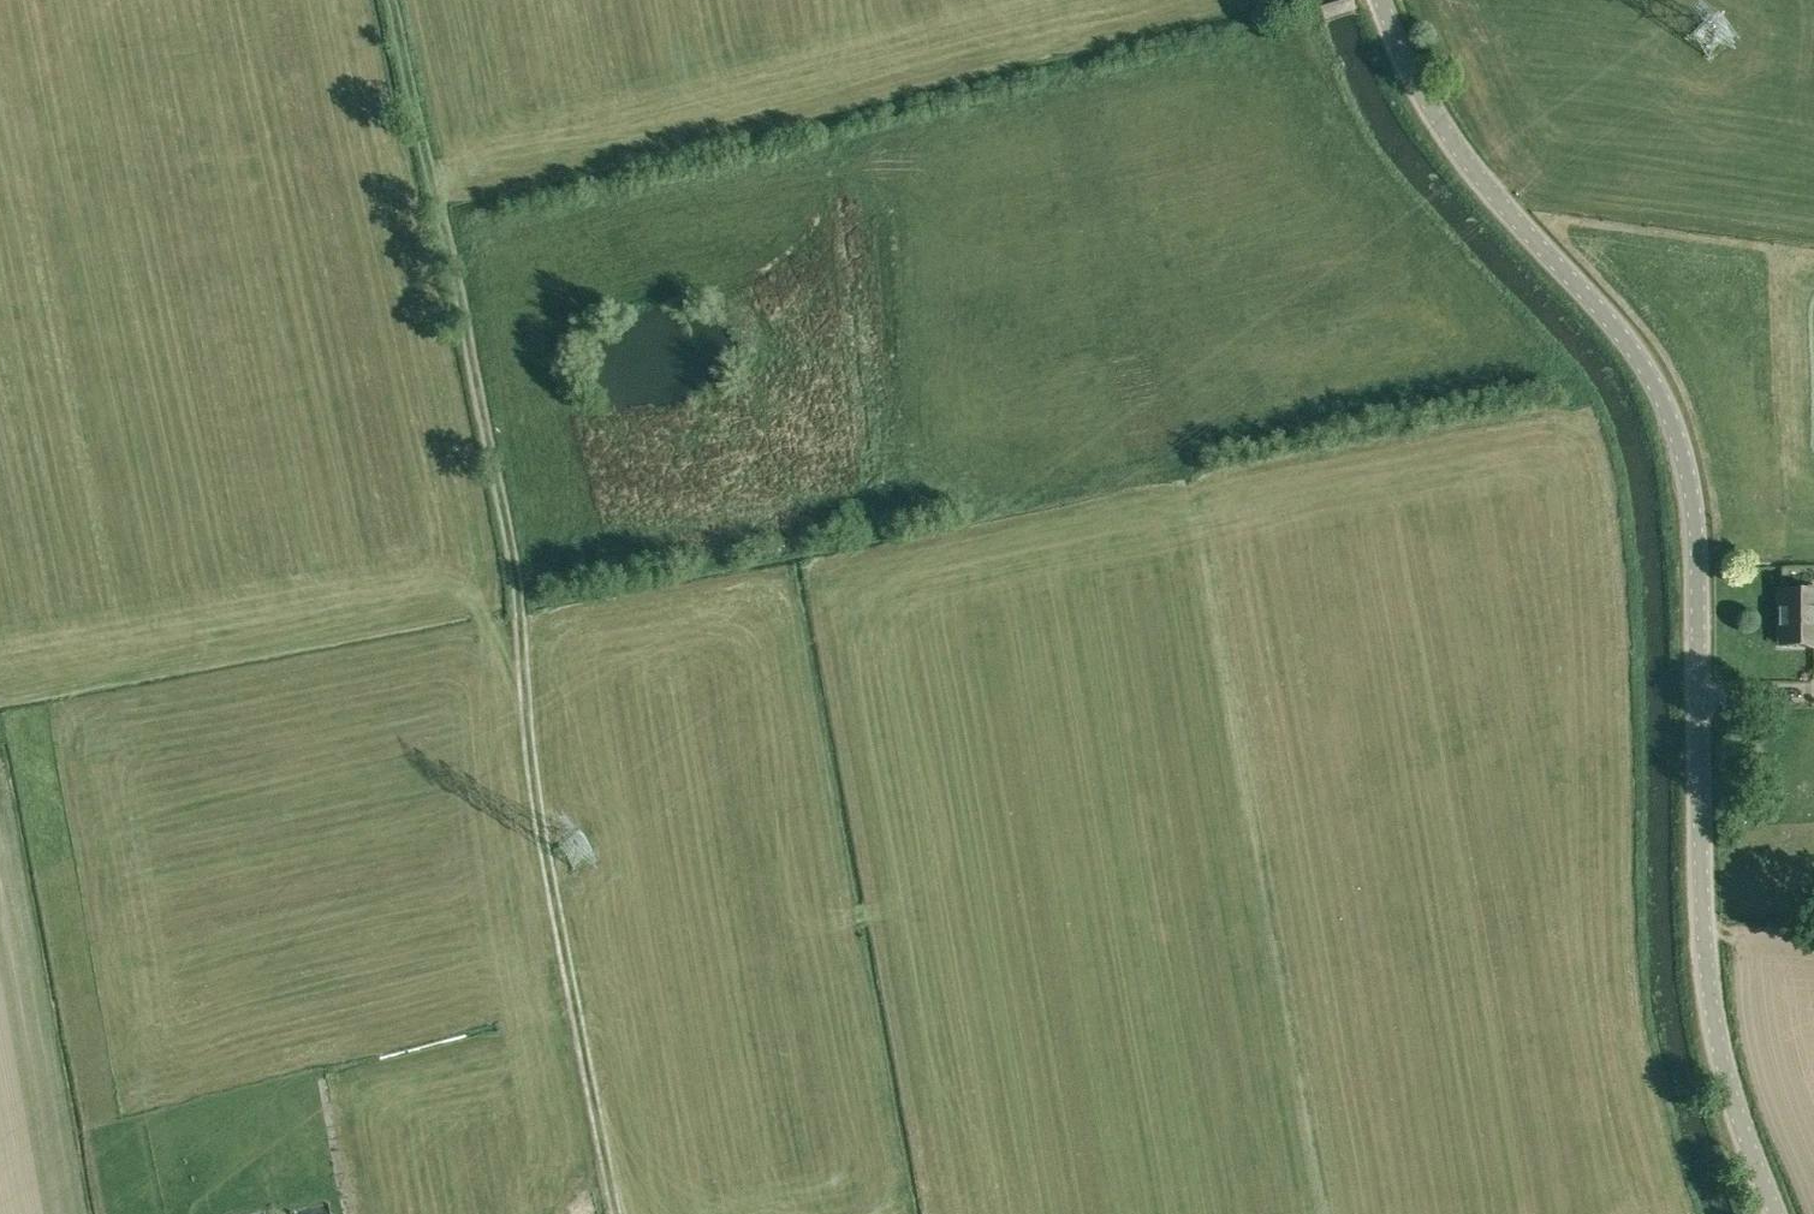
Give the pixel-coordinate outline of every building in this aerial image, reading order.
[(1780,591),(1779,644),(1813,645),(1813,591),(1780,591)]
